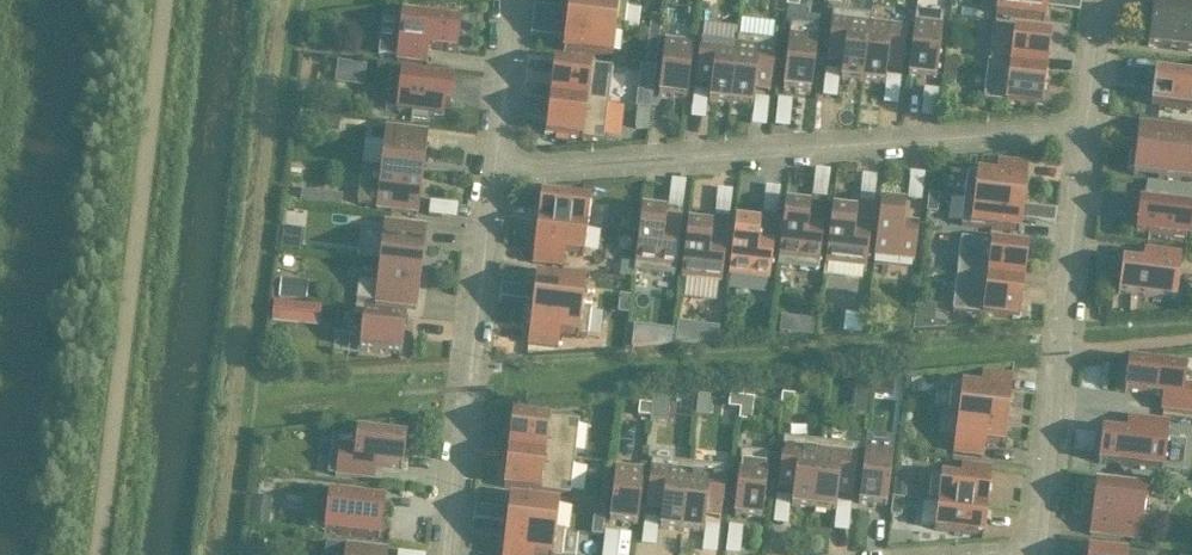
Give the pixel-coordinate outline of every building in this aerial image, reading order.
[(565,24),(615,30),(615,31),(623,32),(627,4),(593,0),(568,0),(565,24)] [(1047,0),(997,0),(995,15),(1045,21),(1047,0)] [(1153,1),(1147,47),(1191,52),(1191,6),(1153,1)] [(561,33),(561,5),(534,4),(533,32),(561,33)] [(840,80),(862,83),(870,24),(871,16),(832,11),(826,62),(829,62),(829,58),(842,60),(840,80)] [(915,11),(907,77),(936,81),(944,14),(915,11)] [(396,58),(396,61),(426,64),(428,49),(457,53),(460,23),(423,18),(408,17),(401,16),(396,56),(396,58)] [(651,16),(646,52),(657,53),(662,17),(651,16)] [(612,57),(615,31),(615,30),(565,24),(562,51),(612,57)] [(818,27),(790,24),(782,90),(811,93),(818,27)] [(907,28),(870,24),(862,83),(884,86),(886,65),(899,66),(899,70),(902,71),(907,28)] [(992,28),(988,64),(1046,71),(1050,35),(992,28)] [(736,45),(730,104),(752,107),(755,86),(768,88),(767,92),(770,92),(776,41),(737,37),(736,45)] [(693,44),(664,41),(658,96),(686,99),(693,44)] [(708,102),(730,104),(736,45),(700,41),(695,83),(697,83),(698,79),(711,81),(708,102)] [(943,78),(955,79),(957,61),(945,60),(943,78)] [(554,62),(549,98),(607,105),(612,69),(554,62)] [(1042,108),(1046,71),(988,64),(983,101),(1042,108)] [(640,67),(638,80),(654,82),(656,69),(640,67)] [(453,79),(389,71),(386,94),(397,96),(395,112),(412,114),(411,118),(428,120),(428,116),(443,118),(444,106),(450,107),(453,79)] [(1150,106),(1191,111),(1191,76),(1154,72),(1150,106)] [(791,126),(794,98),(780,97),(777,124),(791,126)] [(603,142),(607,105),(549,98),(545,134),(603,142)] [(650,112),(637,110),(635,129),(648,131),(650,112)] [(299,126),(311,127),(312,114),(300,113),(299,126)] [(329,117),(328,129),(338,130),(340,118),(329,117)] [(1132,171),(1132,175),(1191,182),(1191,130),(1143,124),(1138,123),(1134,154),(1130,154),(1128,170),(1132,171)] [(385,127),(380,168),(423,174),(428,133),(385,127)] [(968,172),(964,199),(1023,206),(1028,165),(997,161),(996,175),(968,172)] [(418,215),(423,174),(380,168),(380,170),(362,167),(358,205),(375,207),(375,210),(418,215)] [(922,199),(927,173),(913,170),(908,196),(922,199)] [(1134,234),(1191,241),(1191,230),(1191,188),(1171,186),(1168,206),(1138,202),(1134,234)] [(728,215),(733,189),(721,187),(717,213),(728,215)] [(342,196),(323,193),(321,208),(340,210),(342,196)] [(540,195),(537,222),(587,228),(590,201),(540,195)] [(939,196),(928,195),(926,213),(937,214),(939,196)] [(1020,233),(1023,206),(964,199),(961,226),(1020,233)] [(432,215),(458,216),(459,202),(432,201),(432,215)] [(880,202),(873,257),(914,262),(919,224),(903,222),(905,205),(880,202)] [(817,272),(818,264),(823,226),(808,224),(810,207),(784,204),(777,267),(817,272)] [(641,209),(633,273),(674,278),(680,232),(664,230),(666,213),(641,209)] [(825,266),(865,270),(870,231),(854,229),(856,212),(831,209),(825,266)] [(630,215),(627,233),(637,234),(640,216),(630,215)] [(735,221),(728,276),(769,281),(773,243),(776,226),(760,224),(735,221)] [(383,222),(378,263),(421,268),(426,227),(383,222)] [(584,255),(587,228),(537,222),(532,263),(563,267),(565,253),(584,255)] [(687,223),(680,278),(721,284),(726,246),(710,244),(712,227),(687,223)] [(301,231),(283,229),(280,251),(299,253),(301,231)] [(961,239),(956,276),(1023,284),(1028,247),(961,239)] [(1121,262),(1118,295),(1175,302),(1181,254),(1144,250),(1142,264),(1121,262)] [(631,277),(633,262),(621,261),(619,276),(631,277)] [(416,310),(421,268),(378,263),(376,283),(358,281),(355,301),(374,303),(374,304),(416,310)] [(535,276),(532,303),(582,309),(582,308),(585,282),(535,276)] [(1019,320),(1023,284),(956,276),(952,312),(1019,320)] [(307,283),(280,280),(278,299),(306,302),(307,283)] [(620,296),(618,314),(629,315),(631,297),(620,296)] [(300,326),(302,305),(274,302),(272,323),(300,326)] [(591,309),(582,308),(582,309),(532,303),(527,345),(557,348),(559,334),(587,337),(591,309)] [(401,355),(405,320),(343,313),(341,334),(360,337),(358,350),(401,355)] [(864,318),(845,316),(843,331),(862,333),(864,318)] [(803,322),(801,337),(811,338),(813,339),(813,338),(815,323),(803,322)] [(678,323),(675,346),(692,345),(695,325),(678,323)] [(945,324),(934,323),(933,331),(944,331),(945,324)] [(672,346),(674,331),(657,329),(655,347),(672,346)] [(1128,362),(1125,392),(1162,396),(1160,411),(1191,415),(1191,387),(1184,386),(1186,369),(1180,368),(1180,363),(1161,360),(1160,366),(1128,362)] [(957,413),(1007,419),(1012,377),(982,373),(980,388),(952,385),(949,413),(957,414),(957,413)] [(881,396),(883,382),(872,381),(870,395),(881,396)] [(871,384),(855,382),(853,403),(869,405),(871,384)] [(782,395),(780,406),(792,408),(793,396),(782,395)] [(739,413),(738,421),(751,422),(754,400),(741,398),(740,410),(739,413)] [(710,400),(698,399),(696,417),(708,418),(710,400)] [(639,405),(638,417),(650,418),(651,406),(639,405)] [(1004,446),(1007,419),(957,413),(957,414),(952,454),(983,458),(985,443),(1004,446)] [(512,415),(507,451),(574,459),(578,423),(512,415)] [(1101,432),(1097,464),(1163,472),(1163,469),(1181,471),(1184,440),(1167,438),(1169,423),(1137,419),(1127,418),(1126,435),(1101,432)] [(365,465),(402,469),(404,454),(409,454),(412,428),(387,431),(386,435),(356,432),(354,451),(338,449),(335,476),(363,479),(365,465)] [(812,510),(820,442),(783,438),(777,488),(779,489),(780,485),(793,486),(790,507),(812,510)] [(858,447),(820,442),(812,510),(835,512),(837,492),(850,493),(850,497),(852,497),(858,447)] [(864,449),(858,504),(886,507),(893,452),(864,449)] [(570,496),(574,459),(507,451),(503,488),(570,496)] [(769,454),(741,451),(733,517),(761,520),(769,454)] [(681,531),(689,464),(651,459),(645,510),(648,510),(648,506),(661,508),(659,529),(681,531)] [(726,468),(689,464),(681,531),(703,534),(705,513),(718,515),(718,518),(720,519),(726,468)] [(937,504),(987,510),(992,468),(961,464),(960,479),(931,476),(928,504),(937,505),(937,504)] [(615,467),(608,523),(637,526),(643,471),(615,467)] [(895,497),(906,498),(908,487),(897,485),(895,497)] [(1089,535),(1139,542),(1145,491),(1095,485),(1089,535)] [(328,495),(323,532),(380,539),(384,501),(328,495)] [(509,498),(506,525),(564,532),(564,531),(556,530),(559,504),(509,498)] [(892,498),(890,516),(901,517),(903,499),(892,498)] [(984,536),(987,510),(937,504),(937,505),(934,531),(984,536)] [(604,519),(593,517),(591,535),(602,537),(604,519)] [(506,525),(502,554),(561,554),(564,532),(506,525)] [(326,554),(387,554),(388,551),(345,546),(345,547),(327,545),(326,554)]
